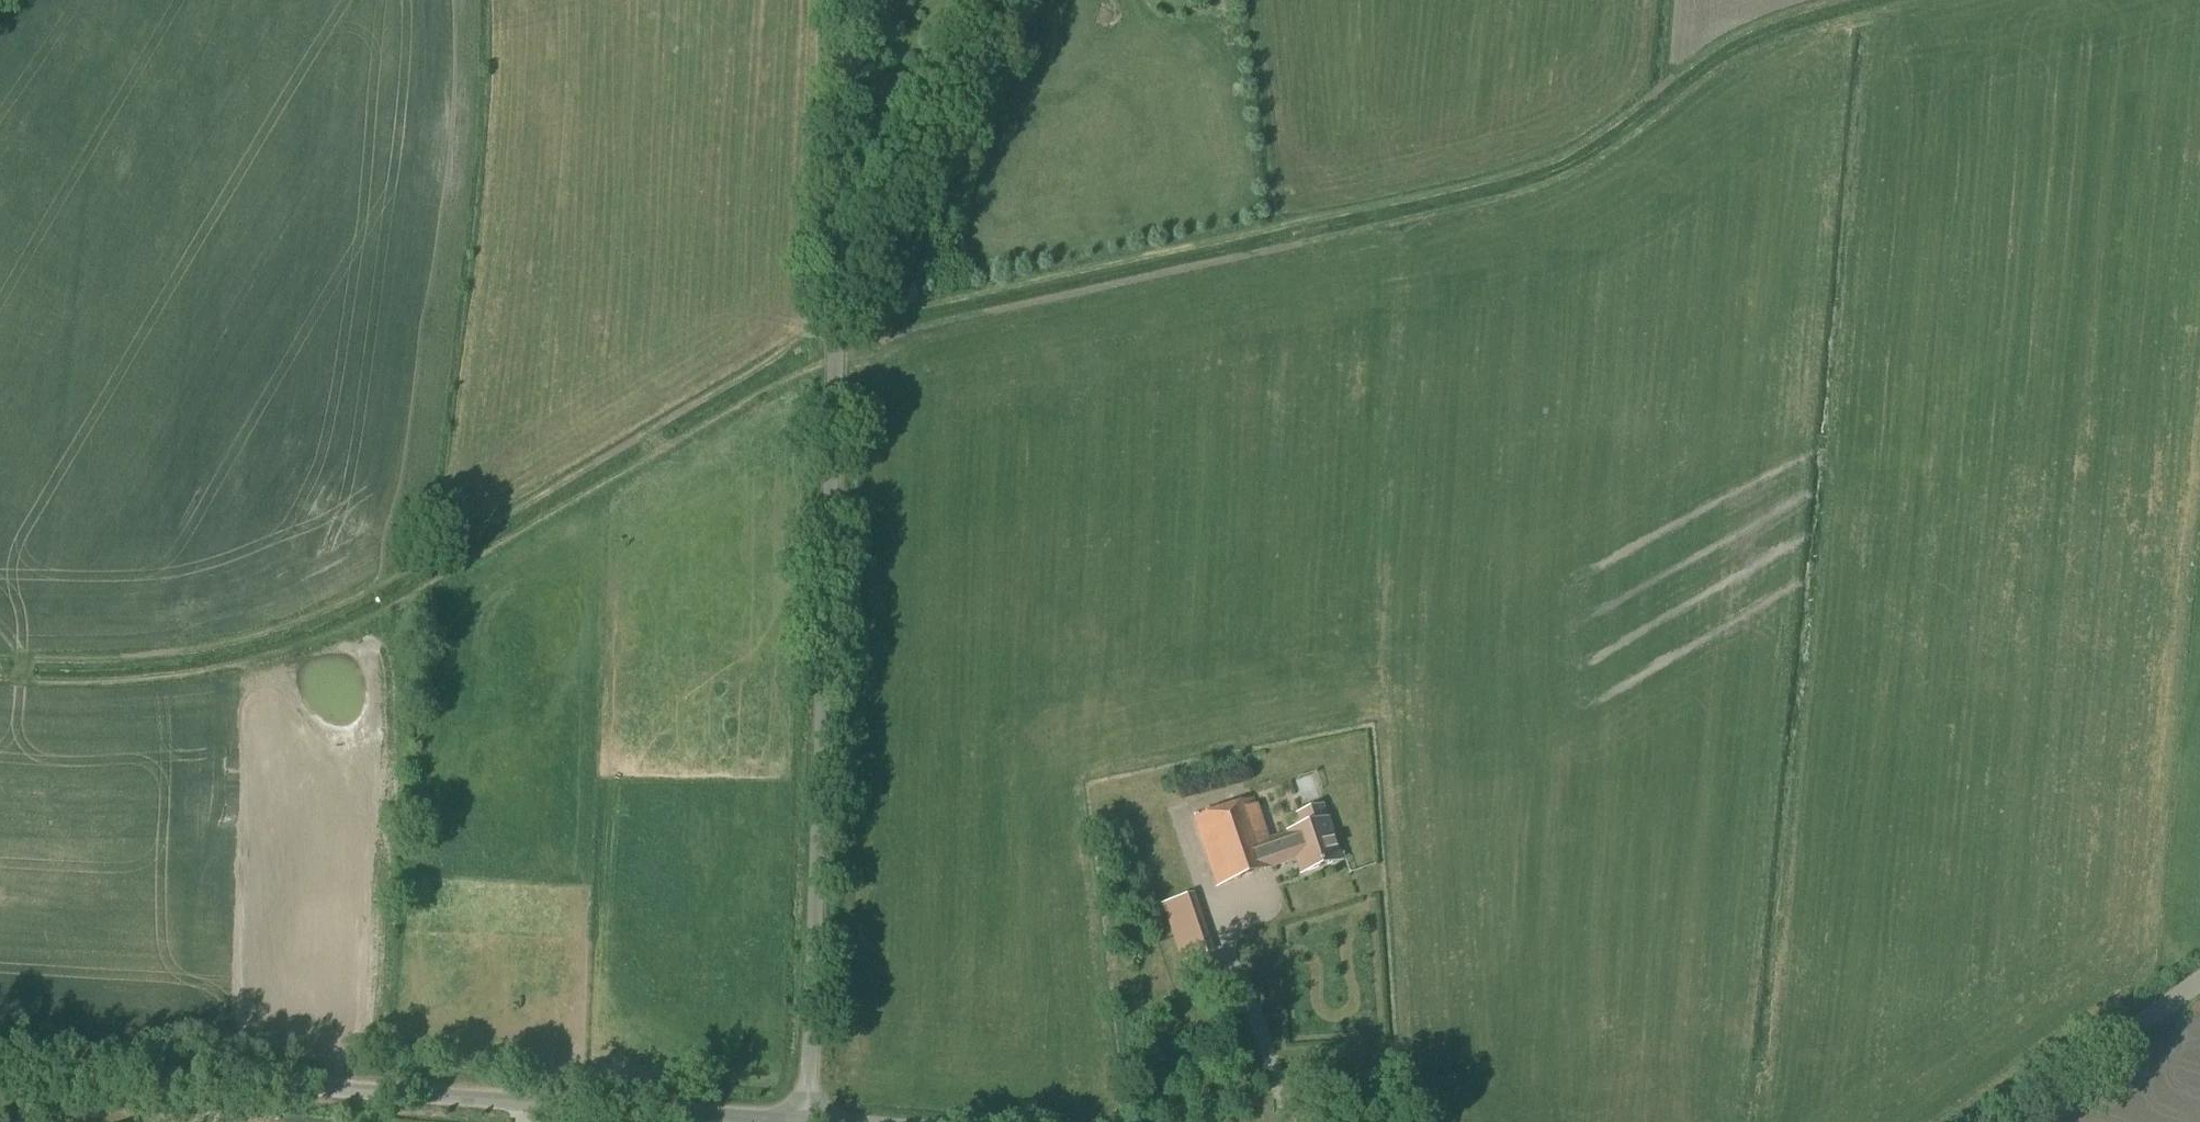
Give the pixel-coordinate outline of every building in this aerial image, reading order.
[(1269,842),(1254,799),(1192,819),(1216,888),(1276,867),(1275,867),(1297,860),(1301,874),(1339,861),(1326,822),(1325,822),(1321,809),(1299,816),(1304,830),(1269,842)]
